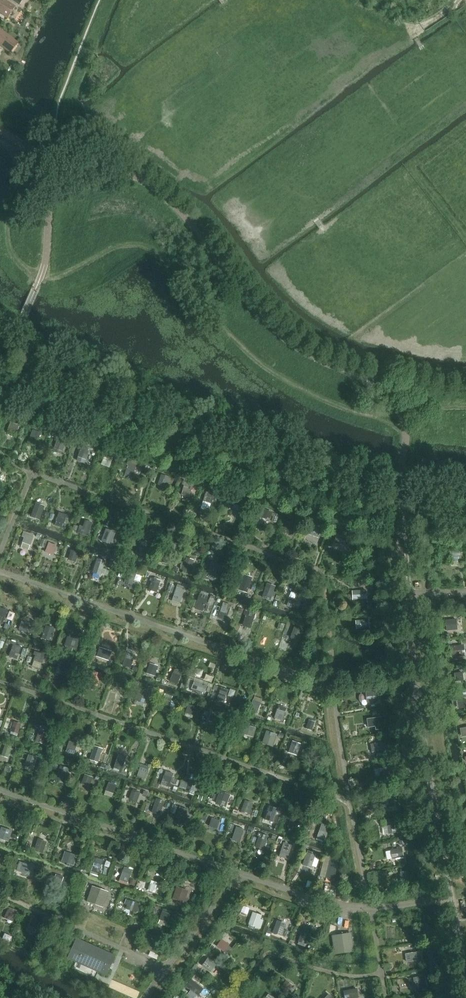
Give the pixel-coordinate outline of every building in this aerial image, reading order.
[(6,18),(14,6),(5,0),(0,0),(0,13),(6,18)] [(10,53),(18,43),(0,30),(0,45),(10,53)] [(23,441),(29,426),(12,420),(7,435),(23,441)] [(33,429),(30,438),(39,441),(42,432),(33,429)] [(56,442),(56,453),(65,453),(65,442),(56,442)] [(86,466),(90,451),(80,448),(77,463),(86,466)] [(103,464),(110,466),(113,458),(106,455),(103,464)] [(125,474),(133,477),(137,464),(129,461),(125,474)] [(161,473),(158,485),(168,487),(171,476),(161,473)] [(183,495),(191,496),(193,481),(185,480),(183,495)] [(41,520),(46,505),(36,502),(31,516),(41,520)] [(264,509),(261,523),(269,525),(272,510),(264,509)] [(70,532),(74,520),(58,514),(54,526),(70,532)] [(82,518),(77,532),(89,536),(94,522),(82,518)] [(313,525),(310,534),(319,537),(322,528),(313,525)] [(106,528),(102,541),(112,544),(117,531),(106,528)] [(22,541),(32,544),(35,533),(25,531),(22,541)] [(338,534),(334,544),(342,547),(346,537),(338,534)] [(49,542),(46,552),(54,554),(57,544),(49,542)] [(155,546),(142,542),(136,558),(149,562),(155,546)] [(69,559),(77,562),(80,552),(72,549),(69,559)] [(460,566),(460,552),(446,553),(447,567),(460,566)] [(186,556),(181,568),(191,572),(195,560),(186,556)] [(102,578),(109,563),(98,557),(90,572),(102,578)] [(220,584),(224,571),(210,567),(206,579),(220,584)] [(244,574),(239,589),(248,592),(253,576),(244,574)] [(149,589),(157,592),(162,580),(153,577),(149,589)] [(275,601),(279,588),(265,584),(261,597),(275,601)] [(188,593),(174,588),(169,601),(183,606),(188,593)] [(365,589),(354,590),(356,608),(367,607),(365,589)] [(195,608),(203,611),(210,595),(202,591),(195,608)] [(296,608),(297,598),(289,597),(288,607),(296,608)] [(214,605),(213,617),(218,618),(217,624),(223,624),(224,619),(229,620),(231,603),(223,602),(223,606),(214,605)] [(0,609),(0,625),(6,628),(12,614),(0,609)] [(243,626),(253,628),(255,613),(246,611),(243,626)] [(371,628),(369,618),(356,620),(358,629),(371,628)] [(446,619),(448,630),(458,629),(457,618),(446,619)] [(20,629),(28,631),(29,622),(22,621),(20,629)] [(46,624),(42,637),(52,639),(55,627),(46,624)] [(300,640),(304,629),(295,626),(291,637),(300,640)] [(79,642),(66,637),(61,652),(73,657),(79,642)] [(13,642),(9,656),(18,659),(23,645),(13,642)] [(464,645),(451,646),(451,655),(465,654),(464,645)] [(96,656),(109,661),(113,651),(100,646),(96,656)] [(30,655),(28,664),(42,668),(46,653),(35,651),(34,656),(30,655)] [(132,667),(136,653),(128,651),(123,664),(132,667)] [(60,659),(57,670),(67,673),(70,662),(60,659)] [(159,681),(164,668),(148,662),(143,675),(159,681)] [(178,684),(184,671),(175,667),(170,681),(178,684)] [(465,669),(452,671),(455,687),(465,685),(465,670),(465,669)] [(90,683),(99,685),(102,673),(93,671),(90,683)] [(195,690),(203,692),(205,683),(197,681),(195,690)] [(146,703),(151,690),(138,685),(133,699),(146,703)] [(232,690),(220,686),(214,701),(226,706),(232,690)] [(379,691),(366,691),(366,708),(379,708),(379,691)] [(170,708),(174,698),(166,696),(163,705),(170,708)] [(259,710),(262,698),(255,696),(251,708),(259,710)] [(189,704),(186,712),(194,715),(197,706),(189,704)] [(209,720),(223,723),(226,713),(212,709),(209,720)] [(316,721),(303,716),(297,732),(310,737),(316,721)] [(12,731),(19,733),(22,723),(15,721),(12,731)] [(36,740),(48,745),(52,734),(40,730),(36,740)] [(267,730),(263,743),(274,746),(278,733),(267,730)] [(67,751),(76,753),(79,740),(70,738),(67,751)] [(290,751),(298,754),(302,743),(294,741),(290,751)] [(385,750),(384,741),(371,743),(373,751),(385,750)] [(90,759),(99,762),(104,748),(95,745),(90,759)] [(35,767),(38,757),(29,754),(26,764),(35,767)] [(132,761),(120,755),(114,767),(125,773),(132,761)] [(142,763),(137,776),(146,779),(151,766),(142,763)] [(64,782),(69,767),(61,765),(56,780),(64,782)] [(389,767),(376,768),(376,776),(390,775),(389,767)] [(85,773),(81,784),(91,787),(94,776),(85,773)] [(165,774),(162,784),(170,786),(173,776),(165,774)] [(195,797),(200,784),(189,780),(184,793),(195,797)] [(109,782),(106,794),(114,796),(117,784),(109,782)] [(137,804),(141,791),(132,789),(129,802),(137,804)] [(221,790),(216,803),(226,806),(231,794),(221,790)] [(384,796),(384,807),(395,807),(395,796),(384,796)] [(156,797),(152,812),(161,815),(166,800),(156,797)] [(249,818),(255,805),(241,799),(235,811),(249,818)] [(188,826),(192,809),(180,806),(175,823),(188,826)] [(265,820),(274,822),(278,810),(269,807),(265,820)] [(218,829),(222,818),(214,815),(210,825),(218,829)] [(303,822),(290,818),(286,832),(298,837),(303,822)] [(318,839),(327,842),(331,825),(322,823),(318,839)] [(388,825),(390,834),(402,831),(401,823),(388,825)] [(0,832),(0,838),(10,841),(13,829),(1,826),(0,832)] [(232,839),(241,842),(245,829),(237,826),(232,839)] [(266,850),(269,834),(259,832),(256,848),(266,850)] [(35,850),(44,853),(48,841),(38,838),(35,850)] [(288,858),(294,843),(285,840),(280,856),(288,858)] [(384,859),(405,856),(404,848),(383,851),(384,859)] [(308,850),(301,872),(310,874),(316,853),(308,850)] [(66,854),(64,859),(71,862),(73,857),(66,854)] [(320,877),(334,880),(337,869),(339,859),(325,856),(320,877)] [(99,874),(104,864),(92,857),(86,867),(99,874)] [(24,862),(21,874),(30,877),(34,865),(24,862)] [(124,866),(120,880),(129,883),(133,869),(124,866)] [(60,875),(49,870),(43,883),(54,888),(60,875)] [(151,880),(149,890),(159,893),(161,882),(151,880)] [(172,885),(166,897),(183,905),(188,892),(172,885)] [(93,887),(87,902),(103,907),(108,892),(93,887)] [(139,912),(142,903),(128,899),(125,908),(139,912)] [(16,909),(5,904),(0,915),(0,922),(9,926),(16,909)] [(159,921),(168,924),(172,913),(163,910),(159,921)] [(254,911),(248,926),(255,929),(256,926),(260,927),(265,915),(254,911)] [(32,917),(29,929),(38,931),(40,919),(32,917)] [(285,934),(289,924),(273,918),(269,928),(285,934)] [(408,924),(409,934),(417,933),(416,923),(408,924)] [(304,926),(299,941),(308,944),(313,929),(304,926)] [(333,936),(335,955),(354,952),(351,934),(333,936)] [(67,959),(106,976),(115,956),(76,938),(67,959)] [(223,938),(218,945),(225,951),(230,944),(223,938)] [(148,945),(146,949),(159,955),(160,952),(161,950),(148,945)] [(423,951),(406,952),(407,960),(423,960),(423,951)] [(203,965),(217,975),(221,970),(216,967),(218,964),(209,957),(203,965)] [(414,976),(416,990),(428,988),(426,974),(414,976)] [(191,979),(187,987),(200,994),(204,986),(191,979)] [(282,986),(290,991),(294,984),(286,979),(282,986)] [(360,997),(359,987),(345,989),(345,997),(357,997),(360,997)]
